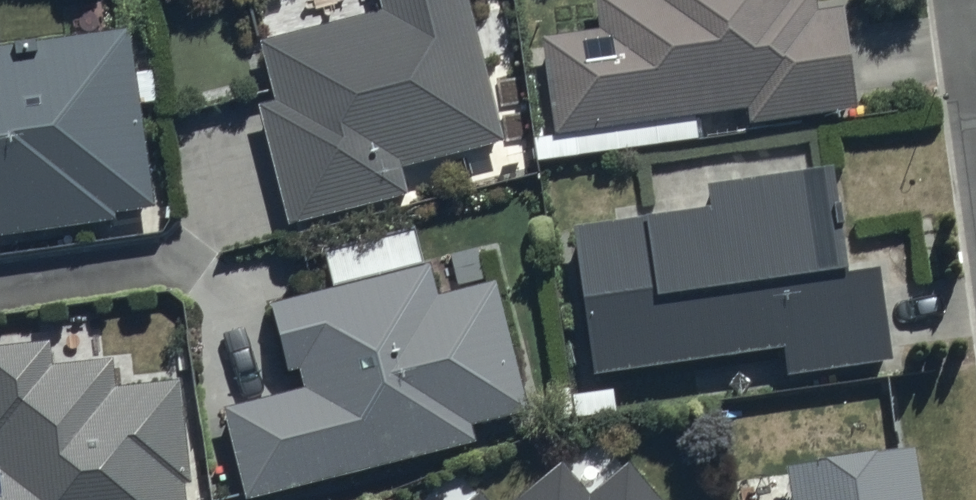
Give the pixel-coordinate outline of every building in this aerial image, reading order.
[(380,1),(260,31),(276,95),(260,99),(288,214),(405,186),(399,160),(508,134),(475,0),(380,0),(380,1)] [(598,22),(545,28),(556,130),(531,133),(534,159),(699,135),(695,109),(748,102),(750,116),(861,100),(846,0),(842,0),(821,3),(821,0),(595,0),(598,22)] [(135,65),(131,23),(0,37),(0,33),(0,224),(114,212),(114,205),(158,200),(144,98),(156,97),(153,63),(135,65)] [(709,198),(573,215),(597,368),(786,338),(790,368),(896,351),(880,252),(852,257),(835,153),(705,173),(709,198)] [(432,253),(268,295),(288,364),(300,360),(305,377),(227,399),(253,489),(475,432),(471,416),(530,401),(498,275),(442,289),(432,253)] [(0,337),(0,499),(189,499),(180,371),(114,375),(112,349),(51,354),(49,334),(0,337)] [(916,436),(785,456),(792,499),(925,499),(916,436)] [(630,454),(590,488),(561,455),(509,499),(670,499),(630,454)] [(478,485),(460,499),(491,499),(478,485)]
